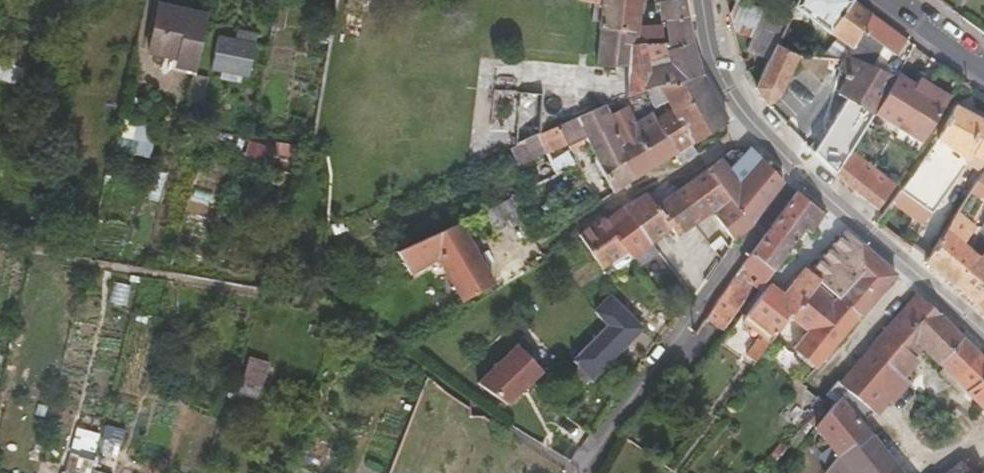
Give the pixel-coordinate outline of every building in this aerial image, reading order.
[(582,36),(591,38),(588,69),(620,73),(622,73),(626,36),(634,36),(634,32),(635,20),(638,0),(586,0),(582,36)] [(683,0),(662,0),(663,12),(684,10),(683,0)] [(729,12),(739,3),(732,0),(727,0),(729,12)] [(863,32),(873,13),(855,0),(798,0),(791,16),(848,56),(852,50),(863,32)] [(622,73),(620,73),(617,103),(647,90),(657,86),(698,75),(684,10),(663,12),(665,34),(634,36),(626,36),(622,73)] [(173,71),(194,75),(205,20),(156,12),(147,58),(175,64),(173,71)] [(897,56),(908,40),(873,13),(863,32),(897,56)] [(661,19),(635,20),(634,32),(661,31),(661,19)] [(218,34),(213,71),(251,76),(257,30),(239,28),(237,37),(218,34)] [(868,127),(879,112),(905,78),(852,50),(848,56),(843,65),(838,73),(847,79),(844,84),(848,88),(838,101),(847,109),(868,127)] [(757,90),(769,109),(779,102),(796,64),(774,51),(757,90)] [(710,101),(698,75),(657,86),(673,111),(696,150),(704,146),(701,140),(727,124),(710,101)] [(879,112),(922,144),(946,104),(924,88),(908,76),(905,78),(879,112)] [(946,104),(950,98),(928,81),(924,88),(946,104)] [(647,90),(617,103),(622,113),(629,125),(657,109),(647,90)] [(983,165),(983,164),(983,122),(951,105),(917,170),(902,193),(878,228),(907,252),(968,156),(983,165)] [(847,155),(851,150),(868,127),(847,109),(827,138),(847,155)] [(601,110),(534,138),(546,156),(584,137),(616,190),(639,176),(607,120),(601,110)] [(652,122),(672,157),(686,149),(689,154),(696,150),(673,111),(652,122)] [(622,113),(607,120),(639,176),(672,157),(652,122),(634,132),(629,125),(622,113)] [(123,154),(155,154),(154,123),(122,123),(123,154)] [(686,149),(672,157),(678,168),(699,156),(696,150),(689,154),(686,149)] [(877,214),(896,188),(851,150),(847,155),(835,170),(831,177),(877,214)] [(731,178),(723,171),(713,182),(750,231),(783,184),(750,152),(731,178)] [(976,310),(983,300),(983,260),(982,263),(962,247),(975,227),(965,219),(983,184),(983,166),(983,165),(960,212),(929,270),(976,310)] [(750,231),(713,182),(688,198),(701,219),(707,216),(731,248),(746,236),(750,231)] [(796,194),(703,321),(717,333),(751,289),(759,296),(804,236),(808,239),(823,217),(796,194)] [(509,198),(481,213),(496,236),(522,220),(509,198)] [(652,198),(633,208),(650,236),(668,225),(662,214),(654,201),(652,198)] [(701,219),(688,198),(683,201),(662,214),(668,225),(675,235),(680,232),(701,219)] [(611,220),(626,242),(630,248),(650,236),(633,208),(611,220)] [(611,220),(580,238),(597,260),(626,242),(611,220)] [(450,228),(393,256),(406,278),(434,260),(439,268),(460,301),(487,285),(450,228)] [(862,250),(846,237),(818,271),(843,295),(856,280),(846,270),(862,250)] [(838,300),(863,322),(898,281),(862,250),(846,270),(856,280),(843,295),(838,300)] [(434,260),(406,278),(410,286),(439,268),(434,260)] [(788,330),(792,325),(815,296),(830,309),(838,300),(843,295),(818,271),(809,272),(786,302),(774,317),(788,330)] [(748,320),(777,343),(788,330),(774,317),(786,302),(769,290),(748,320)] [(796,357),(822,375),(863,322),(838,300),(830,309),(815,296),(792,325),(810,340),(796,357)] [(872,354),(897,380),(919,353),(939,372),(962,344),(917,299),(872,354)] [(617,300),(600,314),(610,328),(627,351),(644,336),(617,300)] [(508,349),(522,365),(550,343),(535,326),(508,349)] [(610,328),(574,360),(591,381),(627,351),(610,328)] [(550,343),(522,365),(543,387),(569,364),(550,343)] [(939,372),(983,417),(983,366),(962,344),(939,372)] [(261,396),(271,361),(250,354),(240,389),(261,396)] [(841,451),(847,458),(871,443),(857,427),(880,398),(890,407),(904,388),(897,380),(872,354),(816,422),(824,432),(803,459),(818,472),(826,472),(841,451)] [(558,433),(581,448),(590,435),(567,411),(551,428),(558,433)] [(871,443),(847,458),(841,451),(826,472),(895,472),(871,443)] [(953,472),(977,472),(968,462),(953,472)]
